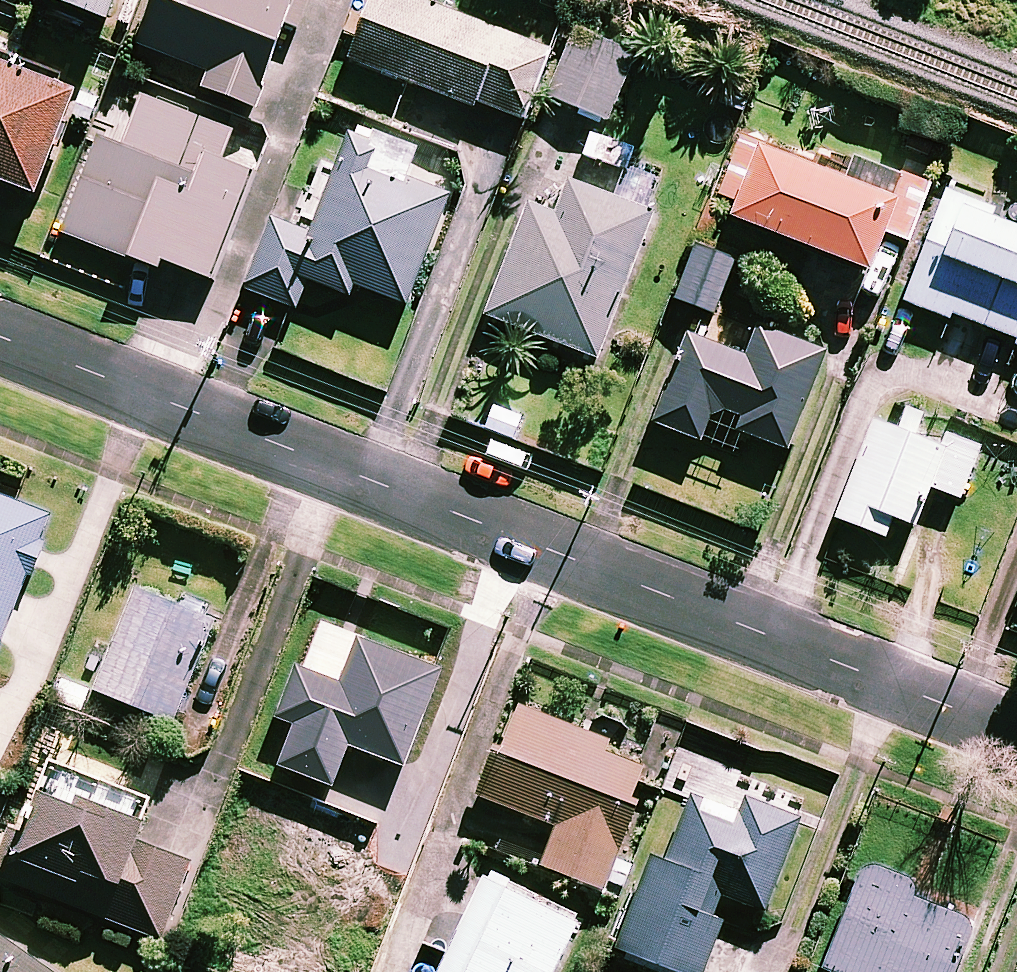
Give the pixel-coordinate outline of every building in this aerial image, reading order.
[(107,21),(115,0),(52,0),(107,21)] [(138,46),(209,72),(203,89),(257,109),(263,95),(282,102),(303,44),(280,36),(294,0),(155,0),(138,46)] [(417,0),(373,0),(350,60),(521,125),(549,50),(417,0)] [(636,54),(576,29),(548,96),(608,121),(636,54)] [(0,64),(0,180),(35,194),(75,93),(0,64)] [(234,130),(144,95),(125,144),(102,135),(64,232),(157,269),(160,259),(212,279),(254,173),(222,161),(234,130)] [(414,151),(351,128),(311,235),(268,219),(242,288),(296,308),(307,280),(349,295),(353,285),(407,305),(447,197),(404,181),(414,151)] [(845,180),(762,147),(734,218),(869,271),(905,179),(854,159),(845,180)] [(655,216),(569,181),(555,215),(530,205),(485,313),(596,359),(655,216)] [(946,192),(906,295),(1016,339),(1016,220),(946,192)] [(734,257),(697,244),(676,301),(714,314),(734,257)] [(824,353),(758,327),(746,357),(688,335),(653,422),(701,441),(714,407),(741,418),(737,430),(786,450),(824,353)] [(979,448),(904,417),(898,430),(877,421),(837,517),(885,537),(893,517),(913,525),(930,486),(959,498),(979,448)] [(33,580),(47,543),(40,540),(48,518),(0,500),(0,644),(26,577),(33,580)] [(214,620),(136,589),(96,691),(173,721),(214,620)] [(440,670),(358,639),(342,683),(315,673),(281,766),(333,786),(348,745),(404,766),(440,670)] [(605,742),(518,706),(481,795),(557,826),(541,864),(602,889),(651,771),(602,751),(605,742)] [(96,786),(51,769),(19,859),(118,895),(145,819),(90,800),(96,786)] [(691,792),(674,833),(663,829),(617,947),(681,971),(703,971),(724,918),(700,909),(708,889),(764,911),(800,821),(744,799),(739,811),(691,792)] [(485,875),(439,971),(552,971),(578,919),(485,875)] [(856,881),(825,971),(954,971),(971,920),(856,881)] [(0,935),(0,971),(53,971),(0,935)]
